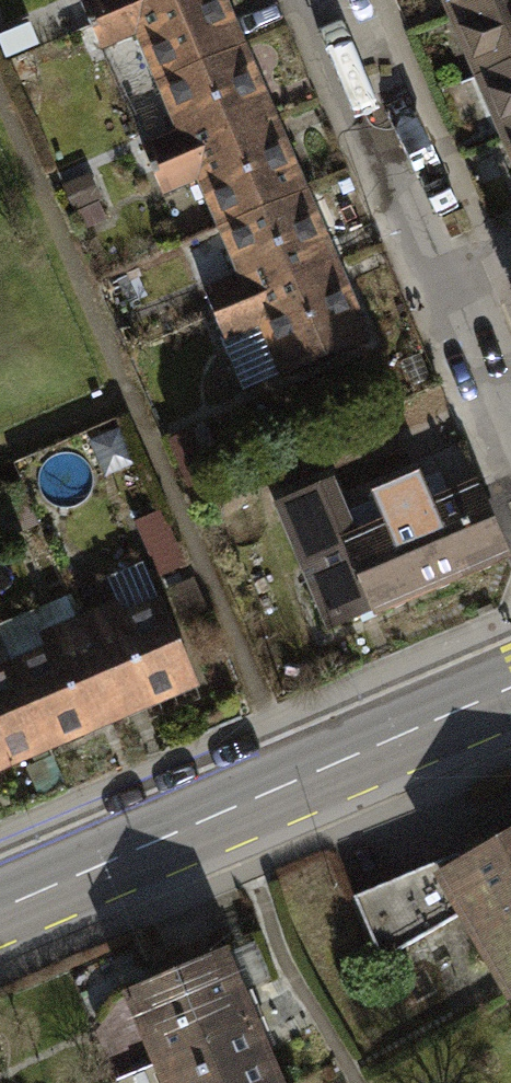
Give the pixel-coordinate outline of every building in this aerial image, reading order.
[(95,27),(163,0),(97,0),(86,4),(95,27)] [(160,87),(252,51),(231,0),(163,0),(95,27),(103,47),(138,33),(160,87)] [(453,13),(485,0),(447,0),(453,13)] [(479,75),(510,61),(510,0),(485,0),(453,13),(479,75)] [(142,157),(151,178),(282,125),(252,51),(160,87),(182,141),(142,157)] [(505,136),(510,133),(510,61),(479,75),(505,136)] [(199,182),(220,236),(312,199),(282,125),(151,178),(159,198),(199,182)] [(74,187),(88,219),(112,208),(98,177),(74,187)] [(205,300),(215,324),(341,274),(312,199),(220,236),(240,286),(205,300)] [(260,334),(280,385),(371,348),(341,274),(215,324),(225,348),(260,334)] [(333,643),(510,571),(510,548),(487,488),(448,503),(445,496),(408,511),(412,520),(365,538),(343,485),(279,511),(333,643)] [(13,546),(43,533),(27,496),(0,507),(0,516),(13,546)] [(140,534),(163,588),(188,577),(165,524),(140,534)] [(131,725),(205,693),(168,605),(93,636),(131,725)] [(57,757),(131,725),(93,636),(19,668),(57,757)] [(57,757),(19,668),(0,676),(0,781),(57,757)] [(468,924),(510,988),(510,836),(475,861),(361,906),(391,970),(468,924)] [(168,982),(127,1001),(158,1069),(259,1023),(228,955),(168,982)] [(158,1069),(164,1082),(286,1082),(259,1023),(158,1069)]
